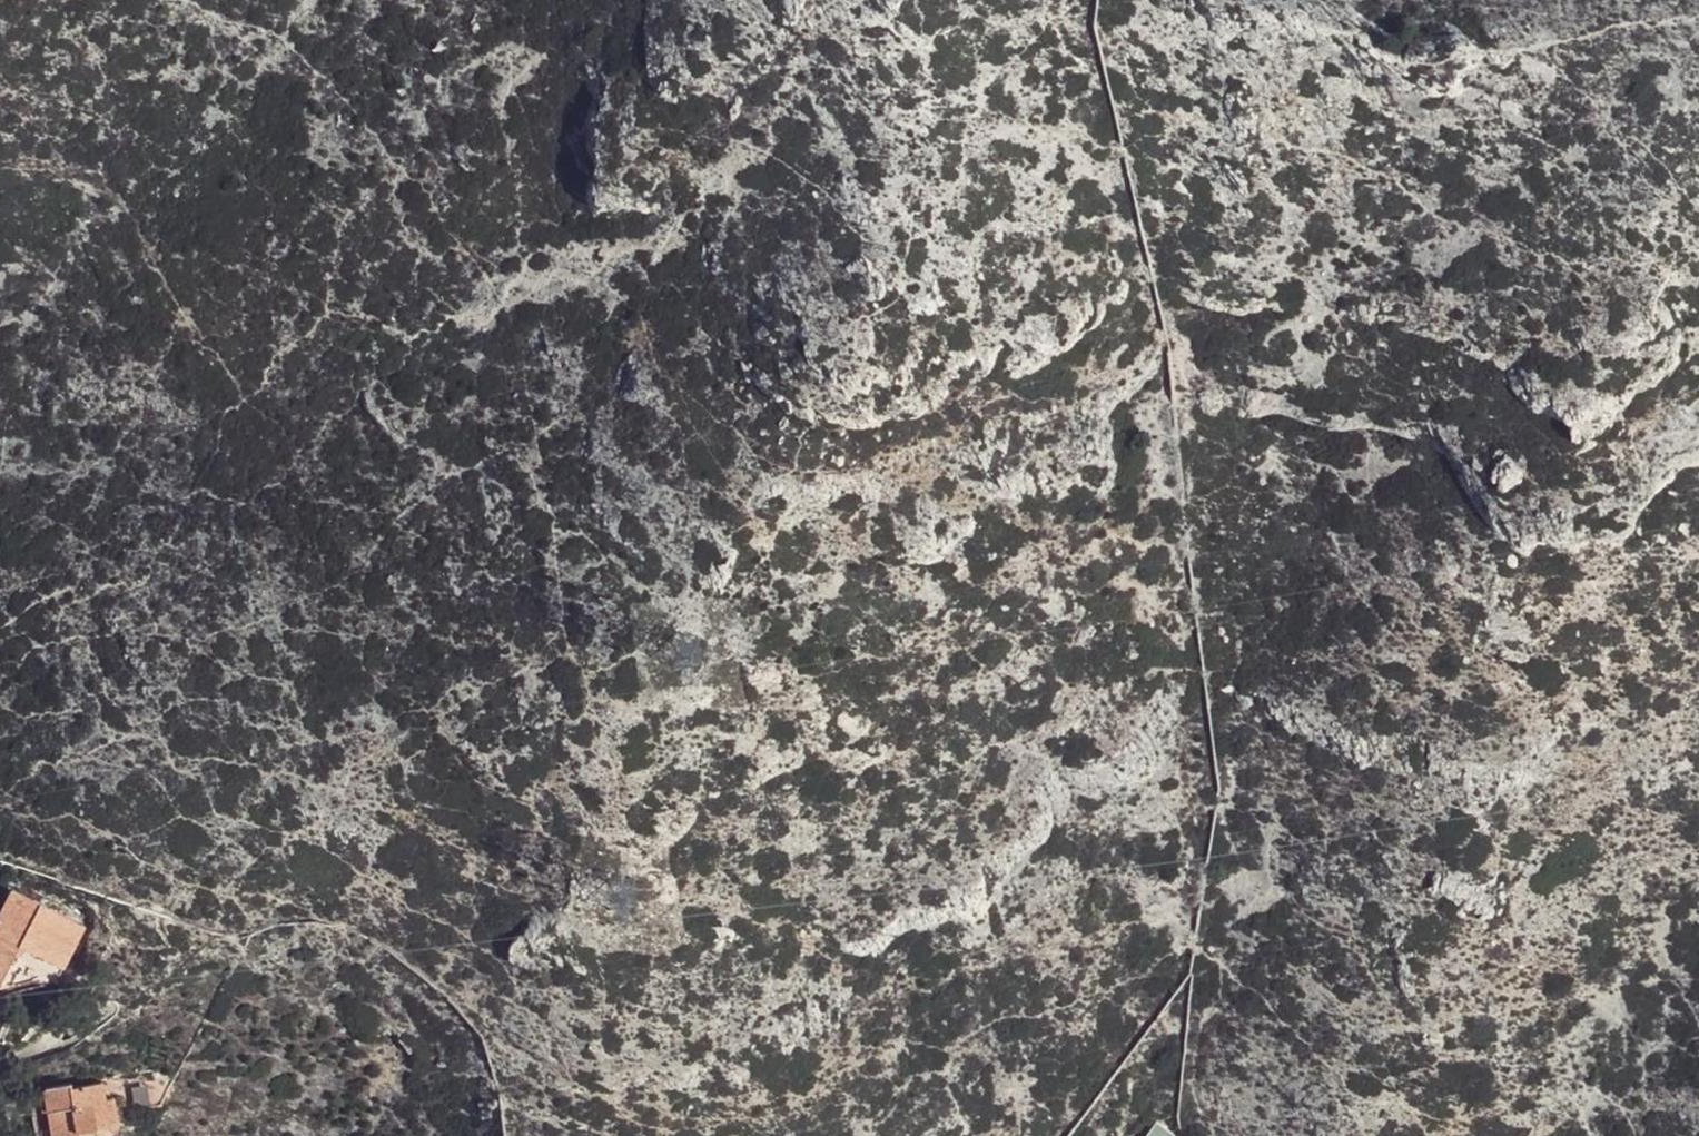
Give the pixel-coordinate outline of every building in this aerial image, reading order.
[(12,889),(0,912),(0,983),(20,944),(44,956),(62,966),(83,925),(12,889)] [(62,966),(44,956),(20,944),(0,983),(0,987),(31,976),(60,968),(62,966)] [(48,1112),(32,1114),(35,1135),(99,1135),(97,1129),(117,1126),(113,1099),(104,1100),(102,1082),(71,1087),(71,1082),(44,1086),(48,1112)]
